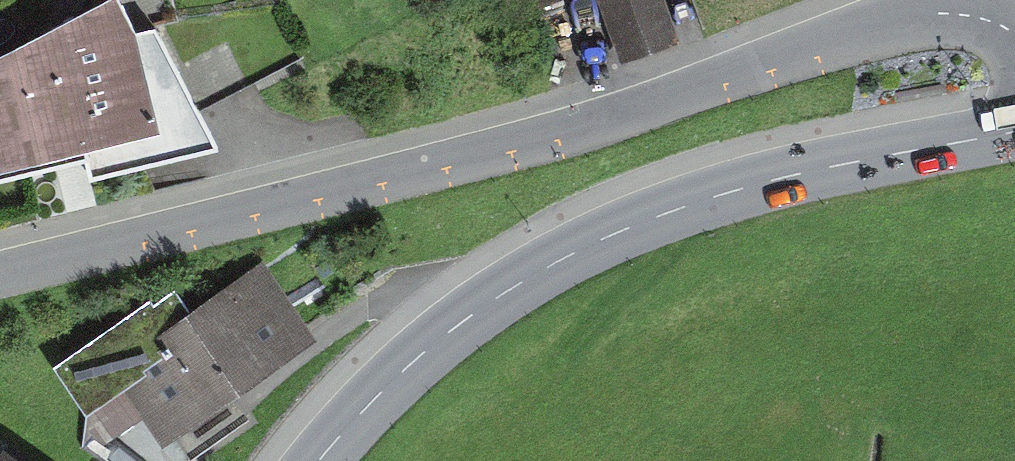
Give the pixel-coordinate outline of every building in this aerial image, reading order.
[(213,142),(198,113),(155,27),(137,30),(117,0),(110,0),(0,55),(0,173),(83,148),(91,173),(213,142)] [(342,329),(280,251),(141,361),(203,438),(342,329)] [(23,429),(2,460),(72,460),(23,429)]
